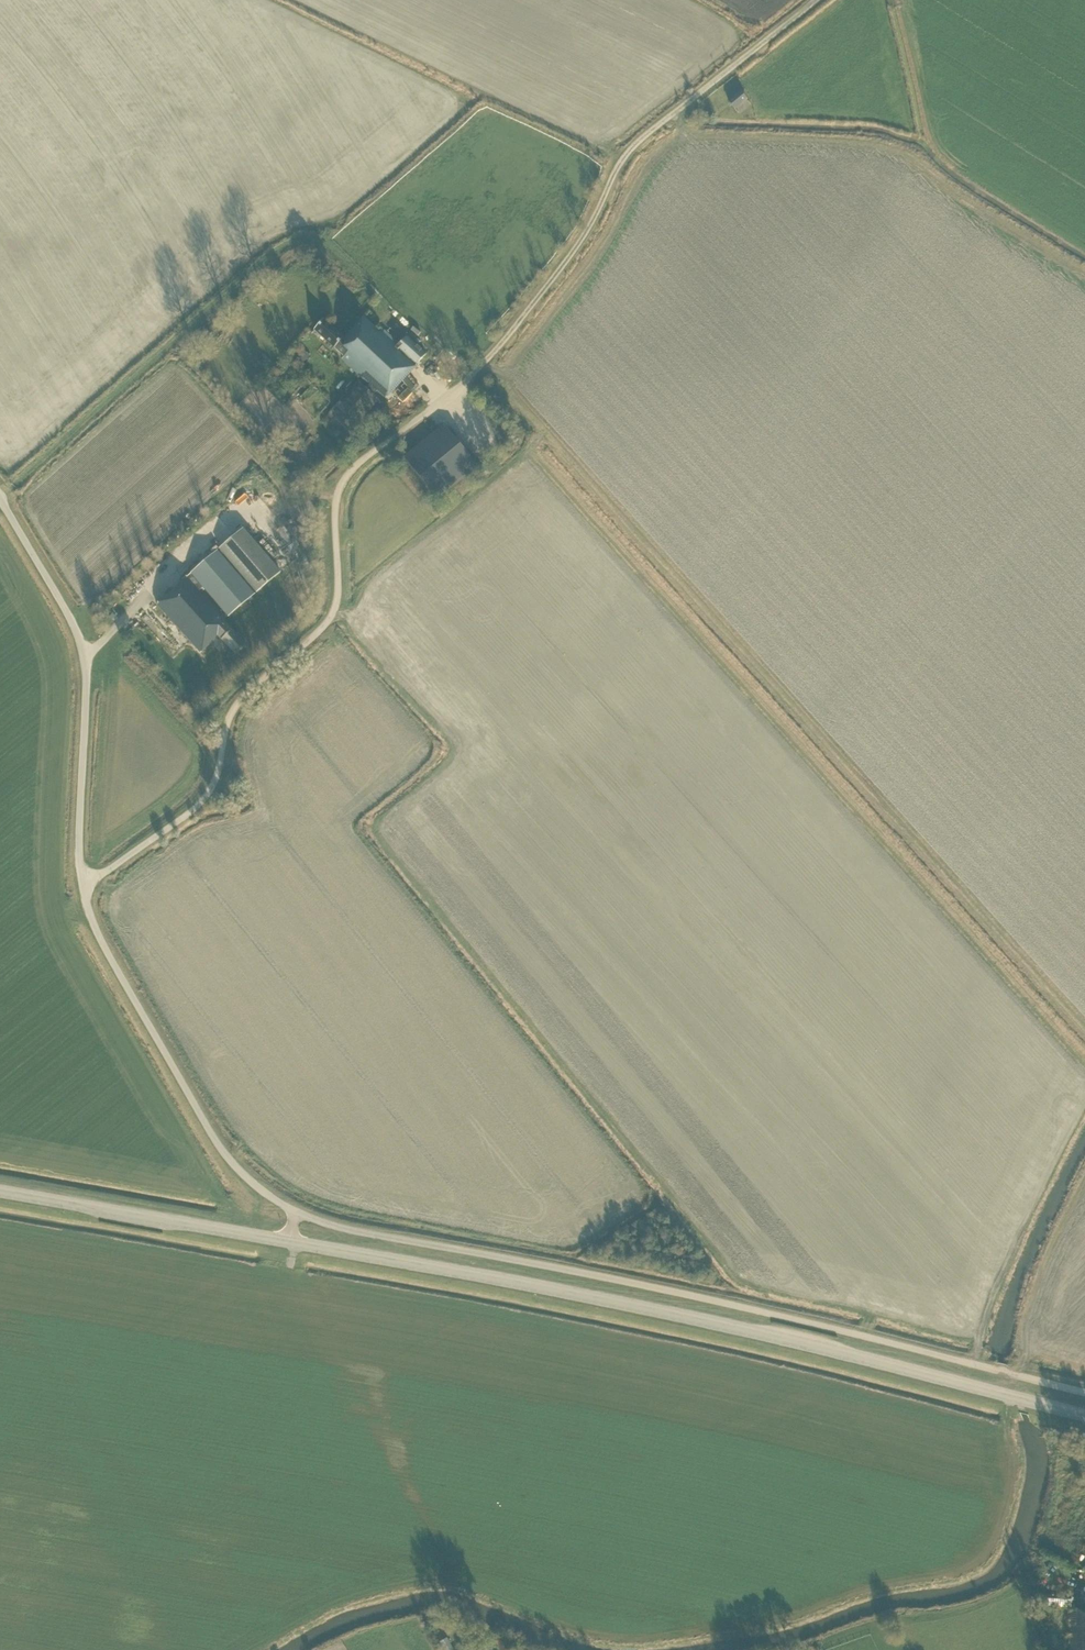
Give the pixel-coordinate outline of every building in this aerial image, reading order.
[(729,101),(735,109),(747,99),(740,92),(729,101)] [(377,391),(386,399),(423,358),(426,354),(407,336),(398,346),(364,316),(345,337),(324,319),(314,330),(344,357),(342,359),(369,384),(366,388),(358,381),(329,413),(350,432),(379,400),(373,395),(377,391)] [(304,363),(310,356),(302,349),(296,356),(304,363)] [(404,458),(436,498),(478,465),(445,424),(404,458)] [(482,475),(489,470),(482,462),(475,468),(482,475)] [(281,572),(244,528),(220,549),(223,553),(257,593),(281,572)] [(223,553),(220,549),(219,550),(192,573),(187,577),(156,603),(199,654),(219,637),(236,654),(247,645),(224,620),(227,618),(201,588),(203,586),(229,617),(256,594),(222,554),(223,553)] [(1042,1594),(1042,1606),(1071,1607),(1071,1595),(1042,1594)] [(1072,1608),(1070,1649),(1084,1649),(1084,1608),(1072,1608)] [(447,1649),(453,1644),(448,1638),(442,1644),(447,1649)]
